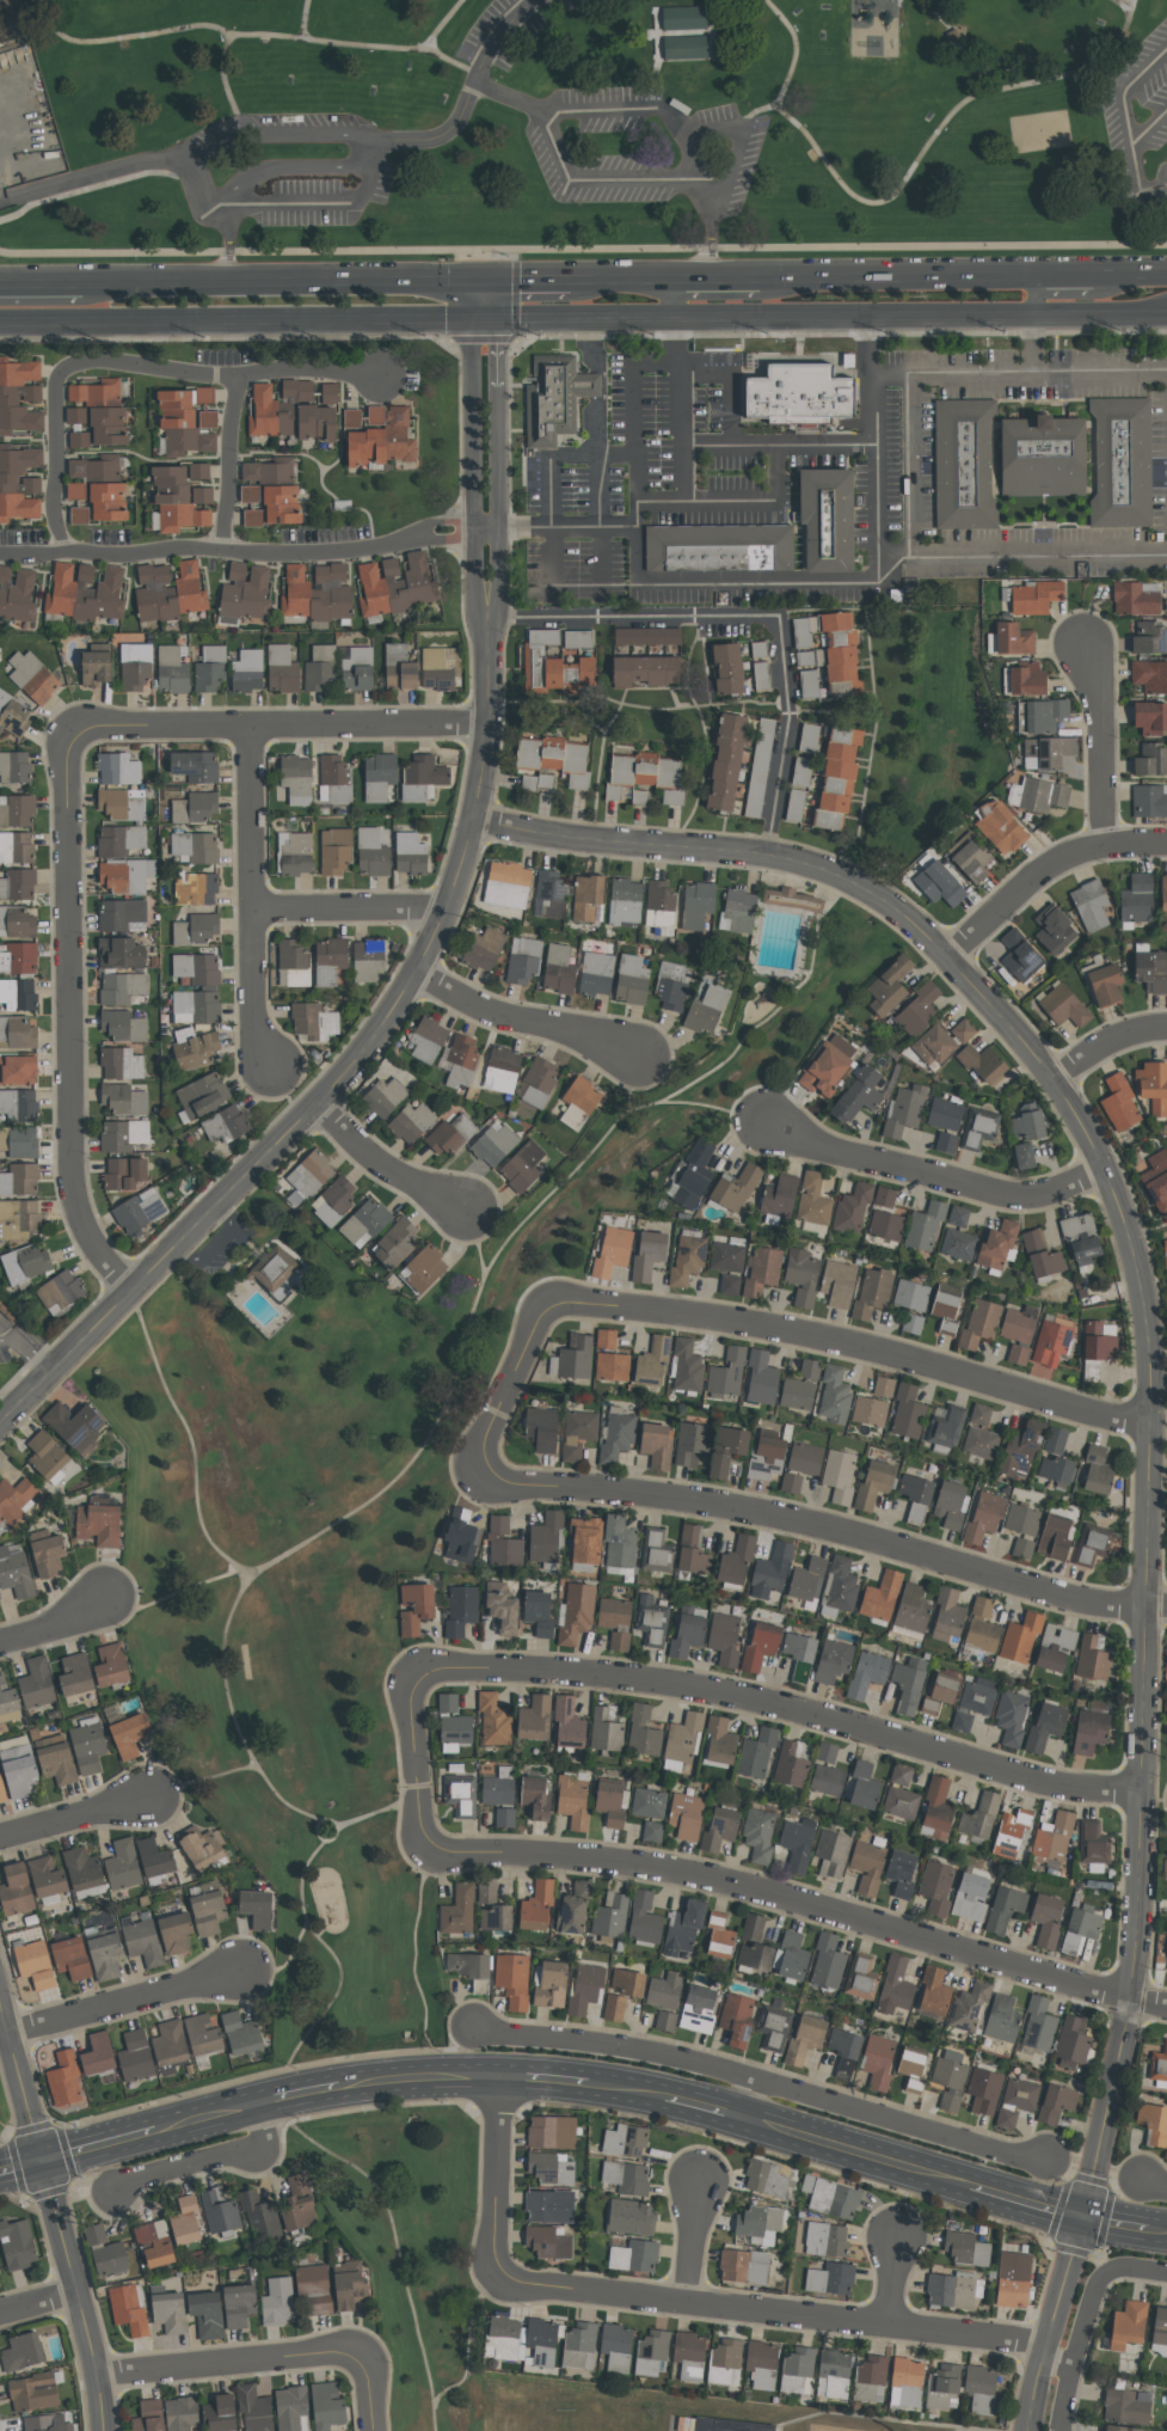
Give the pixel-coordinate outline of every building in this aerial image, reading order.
[(1148,16),(1150,0),(1163,0),(1160,18),(1148,16)] [(659,7),(704,5),(707,57),(663,60),(659,7)] [(528,356),(581,356),(581,447),(528,447),(528,356)] [(12,436),(12,429),(43,430),(43,410),(20,409),(20,401),(40,401),(41,385),(24,385),(24,380),(40,380),(40,360),(0,359),(0,436),(12,436)] [(744,418),(744,376),(766,376),(766,363),(831,363),(831,378),(853,378),(853,418),(744,418)] [(67,399),(119,399),(119,378),(102,378),(102,384),(67,385),(67,399)] [(247,437),(335,436),(334,405),(297,406),(297,397),(313,397),(312,380),(281,380),(282,401),(271,401),(271,383),(253,383),(253,416),(247,416),(247,437)] [(337,383),(321,383),(321,400),(337,400),(337,383)] [(165,456),(198,455),(198,451),(216,451),(216,429),(217,429),(216,407),(214,407),(213,388),(157,390),(158,428),(164,428),(165,456)] [(1095,402),(1151,402),(1151,529),(1095,529),(1095,402)] [(935,403),(990,403),(990,534),(935,534),(935,403)] [(346,463),(415,461),(413,418),(408,418),(408,405),(367,407),(367,416),(360,417),(359,409),(344,409),(346,463)] [(65,408),(66,423),(87,423),(86,407),(65,408)] [(125,407),(90,407),(91,445),(126,444),(125,407)] [(1000,422),(1083,422),(1083,502),(1000,502),(1000,422)] [(90,447),(90,431),(68,432),(69,448),(90,447)] [(40,520),(40,498),(23,499),(23,494),(40,493),(40,472),(43,472),(42,445),(0,446),(0,521),(40,520)] [(91,521),(125,520),(124,481),(118,482),(118,456),(67,457),(67,478),(79,478),(79,483),(90,482),(91,521)] [(297,523),(295,458),(240,459),(241,481),(257,480),(257,485),(240,486),(240,502),(251,502),(251,510),(243,510),(243,524),(297,523)] [(208,479),(209,463),(188,462),(188,479),(208,479)] [(154,466),(155,512),(152,512),(152,531),(179,531),(179,526),(210,526),(210,510),(188,510),(188,466),(154,466)] [(859,470),(858,572),(806,572),(806,470),(859,470)] [(66,499),(81,499),(82,483),(66,483),(66,499)] [(212,487),(191,487),(192,503),(212,503),(212,487)] [(87,507),(69,507),(70,523),(88,522),(87,507)] [(796,526),(796,576),(649,575),(649,525),(796,526)] [(434,601),(428,549),(401,552),(401,556),(380,559),(383,577),(378,577),(376,562),(358,564),(362,596),(358,597),(360,617),(409,611),(409,604),(434,601)] [(137,622),(179,619),(178,613),(208,610),(206,590),(198,590),(196,559),(176,560),(178,587),(169,587),(167,563),(136,566),(137,584),(143,584),(143,588),(134,589),(137,622)] [(42,614),(87,619),(88,616),(122,619),(124,600),(119,599),(122,566),(98,564),(98,565),(76,563),(75,563),(54,561),(51,593),(45,592),(42,614)] [(218,615),(267,620),(269,600),(265,599),(268,567),(247,564),(247,563),(229,561),(227,583),(221,582),(218,615)] [(351,618),(350,584),(345,584),(345,563),(314,564),(314,587),(306,587),(305,563),(285,564),(285,596),(280,596),(280,619),(351,618)] [(36,603),(31,602),(34,570),(13,568),(13,566),(0,565),(0,620),(34,623),(36,603)] [(1062,580),(1022,581),(1022,584),(1009,584),(1011,614),(1046,613),(1046,600),(1063,599),(1062,580)] [(1160,592),(1141,592),(1141,581),(1113,581),(1113,613),(1160,613),(1160,592)] [(793,618),(809,617),(809,616),(819,614),(852,611),(854,629),(856,627),(858,644),(859,644),(861,662),(859,662),(861,693),(834,696),(833,681),(831,681),(830,665),(831,665),(830,647),(831,647),(830,630),(812,632),(813,647),(796,648),(793,618)] [(1136,620),(1166,620),(1166,625),(1166,653),(1136,653),(1136,636),(1137,636),(1136,620)] [(1037,654),(1030,654),(1030,653),(1001,653),(1001,651),(989,651),(989,632),(1000,632),(1000,621),(1022,621),(1022,630),(1037,630),(1037,654)] [(527,692),(527,642),(530,642),(530,629),(561,629),(563,644),(547,644),(547,657),(566,657),(566,663),(582,663),(582,656),(598,656),(598,686),(581,687),(581,692),(564,693),(564,687),(547,687),(547,692),(527,692)] [(566,648),(566,630),(594,630),(594,648),(566,648)] [(301,638),(301,662),(300,662),(301,691),(281,692),(281,690),(270,690),(269,643),(287,643),(287,638),(301,638)] [(754,659),(753,642),(768,641),(769,656),(754,659)] [(143,691),(122,691),(122,661),(121,661),(121,643),(153,642),(153,662),(152,662),(152,684),(143,684),(143,691)] [(422,687),(420,687),(420,688),(405,688),(405,687),(387,687),(386,643),(409,642),(409,661),(422,661),(422,687)] [(748,691),(720,694),(719,679),(714,680),(713,667),(711,667),(708,644),(742,642),(744,660),(745,659),(748,678),(747,679),(748,691)] [(190,692),(171,692),(171,690),(160,690),(160,665),(159,665),(159,644),(182,644),(182,662),(190,662),(190,692)] [(227,644),(227,680),(222,680),(222,684),(216,685),(216,691),(196,692),(195,684),(196,684),(196,662),(203,662),(203,645),(227,644)] [(306,661),(313,661),(313,644),(336,644),(337,678),(332,678),(332,684),(326,684),(326,690),(306,691),(306,684),(306,661)] [(374,647),(374,690),(343,690),(343,659),(351,659),(351,647),(374,647)] [(424,647),(461,647),(461,675),(456,675),(456,690),(437,691),(437,686),(424,686),(424,647)] [(264,648),(264,688),(253,688),(253,692),(233,692),(233,660),(240,660),(240,649),(264,648)] [(10,675),(17,668),(8,660),(18,650),(24,656),(30,650),(45,665),(44,666),(61,681),(51,692),(53,694),(42,706),(10,675)] [(117,651),(117,669),(116,669),(116,680),(99,680),(99,687),(92,687),(92,684),(85,684),(85,672),(87,672),(87,650),(117,651)] [(798,666),(797,651),(813,650),(816,665),(798,666)] [(616,656),(683,655),(683,681),(669,681),(669,685),(651,685),(651,680),(635,680),(635,687),(616,687),(616,656)] [(1148,662),(1166,661),(1166,693),(1144,693),(1144,682),(1132,684),(1131,660),(1148,660),(1148,662)] [(754,662),(769,661),(773,688),(757,690),(754,662)] [(1050,669),(1050,694),(1030,694),(1030,693),(1015,693),(1014,667),(1021,667),(1021,661),(1040,661),(1040,669),(1050,669)] [(803,698),(800,670),(818,669),(821,696),(803,698)] [(4,728),(0,734),(0,688),(33,709),(29,717),(33,721),(22,739),(4,728)] [(1070,716),(1056,716),(1057,730),(1054,730),(1054,733),(1031,733),(1031,731),(1021,731),(1020,702),(1030,702),(1030,700),(1049,700),(1049,699),(1070,699),(1070,716)] [(1138,702),(1166,702),(1166,735),(1144,735),(1144,727),(1137,727),(1137,724),(1135,724),(1135,704),(1138,704),(1138,702)] [(750,716),(736,812),(730,810),(730,814),(720,813),(720,810),(710,809),(712,792),(713,794),(715,779),(707,778),(710,758),(719,759),(721,743),(712,742),(715,725),(721,727),(721,725),(723,725),(723,723),(723,716),(724,716),(725,712),(750,716)] [(776,719),(761,818),(744,815),(761,717),(776,719)] [(817,753),(799,749),(804,722),(822,725),(817,753)] [(816,826),(818,808),(822,808),(824,790),(825,790),(828,774),(827,774),(830,757),(829,757),(831,740),(835,724),(865,729),(862,742),(860,742),(858,761),(860,763),(858,780),(854,780),(852,795),(854,796),(852,814),(848,813),(844,831),(816,826)] [(590,743),(586,771),(590,771),(589,790),(569,788),(570,773),(563,772),(564,770),(542,767),(542,771),(517,767),(521,736),(545,739),(545,735),(569,737),(569,741),(590,743)] [(1025,739),(1043,739),(1043,737),(1079,736),(1079,754),(1064,755),(1065,769),(1043,769),(1043,757),(1026,757),(1025,739)] [(1165,747),(1166,747),(1166,773),(1137,774),(1137,757),(1142,757),(1142,742),(1165,742),(1165,747)] [(683,758),(681,788),(686,788),(684,804),(664,803),(665,789),(657,788),(657,784),(635,783),(635,788),(624,786),(622,800),(607,798),(608,782),(613,783),(614,753),(637,754),(637,751),(659,753),(659,755),(683,758)] [(1,774),(0,774),(0,752),(29,752),(29,763),(32,763),(32,782),(1,782),(1,774)] [(141,760),(142,783),(102,784),(102,770),(99,770),(98,753),(121,753),(121,752),(130,752),(130,760),(141,760)] [(220,782),(189,782),(189,773),(174,773),(174,752),(215,752),(215,763),(220,763),(220,782)] [(366,802),(366,755),(376,755),(376,753),(399,753),(399,783),(388,784),(388,802),(366,802)] [(435,754),(435,766),(450,766),(450,784),(428,784),(428,802),(403,802),(403,783),(406,783),(406,767),(413,767),(413,761),(414,761),(414,753),(435,754)] [(312,758),(313,804),(290,806),(290,786),(282,786),(281,754),(301,754),(301,758),(312,758)] [(320,801),(320,784),(321,784),(321,754),(342,754),(342,761),(348,761),(348,767),(350,767),(350,783),(352,783),(352,801),(330,801),(330,800),(320,801)] [(792,784),(797,755),(815,759),(810,786),(792,784)] [(522,791),(524,774),(541,776),(541,773),(557,774),(555,790),(540,789),(539,792),(522,791)] [(1073,786),(1068,807),(1051,803),(1049,813),(1020,807),(1009,804),(1007,801),(1011,786),(1013,783),(1022,784),(1025,776),(1073,786)] [(1134,785),(1166,784),(1166,815),(1135,816),(1134,785)] [(786,819),(792,788),(807,790),(801,822),(786,819)] [(146,820),(112,820),(112,814),(109,814),(109,809),(99,809),(99,789),(145,789),(145,796),(146,796),(146,820)] [(634,789),(651,790),(650,806),(634,806),(634,789)] [(172,800),(190,800),(190,791),(219,791),(219,813),(214,813),(214,816),(207,816),(207,823),(172,823),(172,800)] [(35,825),(0,826),(0,804),(7,804),(7,795),(35,795),(35,796),(37,796),(37,814),(35,814),(35,825)] [(1031,835),(1014,852),(1011,849),(1005,855),(976,823),(981,819),(975,812),(982,806),(983,807),(987,803),(991,802),(996,801),(997,801),(1000,801),(1001,802),(1003,800),(1016,814),(1014,816),(1031,835)] [(129,857),(99,857),(99,837),(100,837),(100,827),(127,826),(127,825),(147,825),(147,847),(129,849),(129,857)] [(392,845),(392,875),(370,875),(370,872),(362,872),(362,868),(361,868),(361,847),(360,847),(360,827),(382,827),(382,845),(392,845)] [(354,828),(354,862),(350,862),(350,868),(344,868),(344,875),(323,875),(323,868),(323,831),(330,829),(330,828),(354,828)] [(948,851),(972,828),(996,856),(985,865),(993,872),(979,884),(948,851)] [(420,831),(420,843),(429,843),(429,875),(412,875),(412,871),(398,871),(398,832),(420,831)] [(4,862),(0,862),(0,832),(31,832),(31,844),(36,843),(36,862),(13,863),(4,863),(4,862)] [(172,855),(172,833),(216,832),(216,847),(220,847),(220,863),(190,863),(190,861),(180,861),(180,855),(172,855)] [(314,832),(314,871),(301,871),(301,876),(283,876),(283,853),(282,853),(282,844),(290,844),(290,832),(314,832)] [(944,895),(935,902),(914,878),(926,868),(919,862),(930,851),(938,859),(940,858),(962,881),(960,882),(970,893),(954,907),(944,895)] [(147,894),(129,894),(129,892),(116,893),(116,889),(109,889),(109,884),(100,884),(100,863),(108,863),(108,859),(147,859),(156,859),(156,877),(147,877),(147,894)] [(527,910),(485,902),(491,861),(503,863),(504,861),(524,864),(523,868),(533,869),(527,910)] [(35,899),(0,900),(0,878),(6,877),(6,869),(37,868),(37,884),(35,884),(35,899)] [(560,870),(560,878),(566,878),(561,918),(542,916),(543,904),(551,905),(551,900),(536,898),(540,874),(539,874),(539,868),(560,870)] [(176,881),(186,881),(186,872),(220,872),(220,893),(215,893),(215,904),(176,905),(176,881)] [(1120,889),(1132,889),(1132,872),(1154,872),(1155,920),(1122,921),(1120,889)] [(609,904),(596,902),(595,923),(573,920),(575,900),(577,900),(579,876),(596,877),(596,874),(612,875),(609,904)] [(610,925),(614,876),(633,878),(632,882),(644,883),(640,923),(621,921),(621,926),(610,925)] [(1111,904),(1102,907),(1110,924),(1088,933),(1069,893),(1082,887),(1082,886),(1100,877),(1111,904)] [(646,925),(649,878),(670,880),(670,887),(676,888),(672,927),(646,925)] [(715,882),(714,913),(705,913),(704,930),(682,929),(682,908),(684,908),(686,883),(698,883),(698,882),(715,882)] [(724,918),(727,886),(747,888),(745,893),(760,894),(754,933),(730,931),(731,919),(724,918)] [(804,907),(763,902),(764,888),(782,890),(782,886),(797,888),(796,893),(806,894),(825,900),(822,913),(804,907)] [(100,931),(100,911),(104,911),(104,900),(147,899),(147,921),(147,929),(128,930),(128,931),(100,931)] [(1037,933),(1043,927),(1034,919),(1054,901),(1058,907),(1059,906),(1074,921),(1071,924),(1080,933),(1056,956),(1037,933)] [(8,935),(0,935),(0,906),(25,906),(25,912),(32,912),(32,916),(37,916),(37,936),(8,936),(8,935)] [(174,944),(174,921),(191,921),(191,913),(215,913),(215,912),(221,912),(221,933),(214,933),(214,938),(208,938),(208,944),(174,944)] [(483,936),(489,925),(509,936),(490,970),(479,966),(478,968),(469,965),(469,966),(461,962),(477,932),(483,936)] [(1001,938),(1015,926),(1027,939),(1028,938),(1048,960),(1024,982),(1002,960),(1011,953),(1011,948),(1001,938)] [(139,937),(139,944),(149,944),(149,960),(148,960),(148,965),(145,965),(145,967),(102,967),(102,953),(104,953),(104,949),(100,949),(100,937),(139,937)] [(317,986),(317,941),(328,941),(328,937),(349,938),(349,968),(338,968),(338,986),(317,986)] [(389,937),(389,961),(383,969),(377,969),(377,981),(356,981),(355,941),(367,941),(366,937),(389,937)] [(506,981),(508,978),(511,953),(518,954),(521,937),(545,939),(540,974),(535,974),(534,979),(528,978),(527,985),(506,981)] [(312,986),(280,986),(280,938),(303,938),(303,947),(306,947),(306,953),(312,953),(312,986)] [(20,973),(0,973),(0,951),(7,951),(7,942),(39,942),(39,962),(37,962),(37,973),(33,973),(35,978),(20,978),(20,973)] [(577,965),(572,994),(559,992),(559,990),(542,987),(549,942),(571,945),(569,962),(577,965)] [(579,993),(585,951),(616,955),(612,994),(597,992),(596,996),(579,993)] [(879,998),(868,987),(882,975),(883,976),(890,969),(887,967),(904,951),(916,963),(909,970),(910,972),(904,976),(901,979),(911,991),(884,1018),(871,1005),(879,998)] [(1137,951),(1166,951),(1166,994),(1153,994),(1153,990),(1148,990),(1148,981),(1137,981),(1137,951)] [(643,967),(651,968),(646,1005),(627,1003),(627,999),(616,998),(622,953),(644,956),(643,967)] [(219,954),(219,969),(222,969),(222,985),(191,985),(191,976),(173,976),(173,954),(219,954)] [(682,1012),(663,1008),(664,1000),(661,999),(662,994),(656,993),(659,978),(657,976),(661,960),(686,965),(682,982),(688,984),(682,1012)] [(1089,973),(1119,961),(1128,982),(1120,985),(1125,999),(1100,1009),(1098,1003),(1100,1002),(1089,973)] [(102,1004),(102,990),(104,990),(104,974),(128,973),(148,973),(148,994),(130,996),(131,1004),(102,1004)] [(915,1040),(893,1017),(919,994),(916,992),(930,978),(944,992),(930,1004),(938,1011),(928,1021),(932,1024),(915,1040)] [(6,1003),(0,1003),(0,979),(35,979),(35,993),(38,993),(39,1010),(6,1010),(6,1003)] [(1038,1002),(1062,981),(1094,1017),(1081,1029),(1069,1016),(1059,1025),(1038,1002)] [(683,1025),(695,998),(702,1000),(710,984),(730,992),(713,1035),(704,1031),(702,1033),(683,1025)] [(220,991),(220,1002),(222,1002),(222,1022),(174,1022),(174,1014),(173,1014),(173,991),(220,991)] [(339,1011),(339,1034),(328,1034),(328,1040),(307,1040),(307,1033),(295,1034),(295,1017),(291,1018),(291,1003),(321,1002),(321,1011),(339,1011)] [(148,1017),(148,1041),(116,1041),(116,1037),(111,1037),(111,1030),(102,1030),(103,1010),(131,1010),(131,1017),(148,1017)] [(450,1031),(431,1066),(411,1054),(417,1045),(411,1041),(426,1011),(442,1021),(440,1024),(450,1031)] [(39,1047),(0,1048),(0,1016),(26,1016),(26,1022),(32,1022),(32,1027),(39,1027),(39,1047)] [(964,1043),(951,1030),(965,1017),(978,1030),(964,1043)] [(939,1064),(935,1059),(929,1065),(911,1046),(938,1022),(959,1046),(939,1064)] [(217,1030),(223,1048),(216,1049),(217,1054),(211,1057),(214,1063),(182,1072),(173,1043),(178,1042),(174,1030),(194,1025),(197,1036),(217,1030)] [(446,1085),(454,1063),(447,1060),(457,1031),(478,1039),(475,1046),(480,1047),(478,1053),(481,1054),(468,1086),(461,1083),(457,1090),(446,1085)] [(858,1048),(850,1058),(854,1060),(852,1063),(854,1065),(839,1085),(841,1088),(834,1097),(830,1096),(824,1092),(824,1089),(818,1085),(812,1092),(799,1080),(806,1071),(803,1068),(827,1040),(829,1042),(836,1033),(858,1048)] [(990,1045),(1012,1067),(1008,1071),(1009,1072),(994,1088),(972,1065),(968,1070),(956,1055),(970,1042),(979,1054),(990,1045)] [(522,1054),(512,1094),(483,1086),(493,1043),(514,1048),(512,1052),(522,1054)] [(106,1078),(106,1066),(102,1066),(102,1047),(133,1047),(134,1054),(146,1054),(146,1078),(106,1078)] [(2,1083),(0,1084),(0,1053),(19,1053),(19,1055),(42,1055),(42,1068),(41,1068),(41,1084),(6,1084),(6,1083),(2,1083)] [(560,1067),(554,1078),(559,1080),(541,1110),(522,1098),(529,1084),(522,1080),(538,1053),(560,1067)] [(866,1104),(853,1122),(850,1120),(848,1123),(833,1112),(847,1091),(848,1092),(860,1077),(858,1076),(868,1060),(886,1074),(877,1088),(885,1095),(873,1110),(866,1104)] [(1145,1063),(1166,1062),(1166,1116),(1153,1116),(1153,1098),(1144,1098),(1144,1090),(1136,1090),(1136,1068),(1145,1068),(1145,1063)] [(174,1091),(192,1080),(194,1083),(216,1070),(221,1078),(223,1077),(233,1096),(226,1100),(227,1102),(191,1121),(174,1091)] [(1106,1079),(1123,1071),(1135,1096),(1131,1098),(1143,1120),(1118,1133),(1101,1101),(1114,1095),(1106,1079)] [(563,1098),(581,1074),(594,1084),(592,1086),(604,1096),(578,1131),(560,1117),(571,1106),(563,1098)] [(381,1078),(387,1084),(395,1077),(411,1091),(383,1119),(362,1098),(381,1078)] [(902,1140),(883,1137),(891,1100),(896,1101),(898,1086),(913,1089),(914,1083),(929,1085),(928,1096),(926,1095),(920,1127),(905,1125),(902,1140)] [(133,1084),(133,1091),(148,1090),(149,1114),(116,1114),(116,1109),(112,1109),(112,1103),(103,1103),(103,1084),(133,1084)] [(8,1113),(0,1113),(0,1090),(36,1090),(36,1101),(41,1101),(42,1121),(8,1121),(8,1113)] [(966,1104),(959,1132),(941,1127),(941,1128),(932,1125),(928,1123),(935,1096),(950,1101),(952,1095),(965,1098),(964,1104),(966,1104)] [(211,1141),(201,1121),(235,1102),(241,1114),(245,1112),(254,1128),(227,1144),(222,1135),(211,1141)] [(409,1103),(414,1109),(422,1102),(438,1117),(412,1145),(403,1137),(400,1139),(387,1126),(409,1103)] [(1015,1139),(1011,1119),(1022,1116),(1021,1108),(1025,1104),(1037,1102),(1039,1103),(1040,1110),(1044,1109),(1050,1135),(1028,1140),(1027,1135),(1015,1139)] [(960,1147),(971,1106),(1001,1114),(994,1141),(983,1138),(979,1152),(960,1147)] [(456,1151),(454,1149),(449,1152),(446,1149),(441,1155),(425,1140),(446,1119),(452,1123),(462,1113),(480,1128),(468,1141),(467,1140),(456,1151)] [(131,1151),(102,1151),(102,1132),(105,1132),(105,1121),(129,1121),(129,1120),(151,1120),(151,1143),(131,1143),(131,1151)] [(495,1168),(485,1157),(481,1161),(469,1147),(491,1125),(498,1131),(505,1123),(522,1139),(495,1168)] [(11,1150),(0,1150),(0,1127),(38,1127),(38,1138),(41,1138),(41,1158),(11,1157),(11,1150)] [(959,1135),(954,1153),(936,1149),(941,1131),(959,1135)] [(715,1172),(712,1178),(714,1181),(704,1198),(701,1196),(693,1211),(675,1199),(676,1198),(667,1192),(675,1180),(671,1177),(683,1159),(686,1161),(701,1137),(717,1146),(705,1165),(715,1172)] [(535,1166),(542,1174),(522,1195),(509,1183),(511,1181),(500,1170),(532,1138),(547,1153),(535,1166)] [(1018,1145),(1034,1141),(1039,1166),(1022,1170),(1018,1145)] [(336,1171),(307,1200),(305,1198),(295,1207),(287,1199),(296,1189),(285,1177),(318,1146),(331,1161),(328,1163),(336,1171)] [(1148,1158),(1166,1147),(1166,1215),(1163,1217),(1140,1175),(1154,1168),(1148,1158)] [(137,1189),(105,1189),(105,1172),(109,1172),(109,1158),(151,1158),(151,1181),(137,1181),(137,1189)] [(725,1213),(724,1212),(723,1211),(721,1210),(720,1210),(718,1210),(717,1210),(715,1210),(714,1208),(713,1208),(712,1207),(711,1207),(707,1205),(724,1175),(736,1182),(749,1159),(766,1170),(749,1199),(747,1198),(737,1213),(727,1207),(725,1213)] [(13,1195),(0,1195),(0,1172),(11,1172),(11,1163),(41,1163),(42,1178),(38,1178),(38,1194),(13,1194),(13,1195)] [(821,1196),(835,1199),(829,1225),(828,1225),(827,1235),(803,1229),(804,1220),(797,1218),(803,1193),(807,1193),(807,1189),(803,1189),(806,1169),(825,1172),(821,1196)] [(311,1204),(342,1172),(357,1188),(352,1192),(357,1196),(352,1201),(355,1204),(331,1229),(314,1212),(317,1210),(311,1204)] [(761,1213),(767,1184),(774,1186),(774,1182),(779,1183),(781,1174),(801,1177),(793,1220),(761,1213)] [(831,1229),(839,1200),(842,1201),(843,1193),(853,1195),(856,1180),(876,1184),(871,1204),(867,1202),(859,1235),(831,1229)] [(124,1225),(122,1226),(111,1208),(135,1194),(136,1196),(152,1186),(156,1193),(168,1211),(130,1236),(124,1225)] [(879,1186),(898,1190),(893,1208),(874,1204),(879,1186)] [(338,1229),(370,1195),(380,1204),(381,1202),(395,1216),(374,1238),(367,1232),(362,1237),(366,1242),(360,1248),(355,1243),(354,1244),(338,1229)] [(904,1243),(914,1210),(927,1213),(932,1198),(950,1204),(945,1220),(940,1219),(932,1251),(904,1243)] [(30,1239),(0,1239),(0,1200),(38,1200),(38,1213),(43,1213),(43,1231),(30,1231),(30,1239)] [(948,1223),(953,1205),(960,1206),(962,1206),(965,1207),(971,1210),(966,1227),(948,1223)] [(899,1242),(868,1233),(874,1208),(907,1217),(899,1242)] [(1061,1220),(1092,1212),(1100,1239),(1099,1239),(1102,1255),(1093,1257),(1094,1263),(1077,1267),(1073,1248),(1070,1249),(1067,1239),(1065,1239),(1061,1220)] [(418,1237),(413,1242),(417,1245),(395,1269),(374,1249),(386,1236),(385,1235),(404,1214),(418,1226),(413,1232),(418,1237)] [(990,1230),(993,1231),(993,1230),(1001,1232),(1005,1218),(1021,1224),(1016,1241),(1014,1241),(1012,1248),(1019,1250),(1015,1262),(1006,1259),(1003,1272),(1002,1270),(1000,1276),(990,1274),(991,1268),(977,1263),(979,1254),(982,1243),(985,1244),(990,1230)] [(592,1276),(596,1257),(601,1257),(602,1251),(596,1250),(598,1238),(604,1239),(608,1225),(635,1231),(628,1267),(614,1265),(610,1280),(592,1276)] [(1036,1279),(1022,1233),(1034,1230),(1034,1229),(1042,1226),(1049,1250),(1061,1248),(1067,1269),(1052,1274),(1054,1280),(1039,1284),(1038,1278),(1036,1279)] [(940,1253),(947,1227),(978,1236),(971,1262),(963,1260),(962,1262),(954,1260),(956,1257),(940,1253)] [(708,1238),(705,1266),(701,1266),(700,1274),(690,1273),(688,1288),(669,1286),(671,1267),(676,1267),(680,1235),(681,1235),(682,1229),(701,1231),(701,1237),(708,1238)] [(633,1281),(635,1254),(641,1255),(644,1231),(669,1233),(665,1262),(653,1261),(652,1284),(633,1281)] [(713,1241),(730,1243),(730,1236),(747,1238),(742,1273),(710,1268),(713,1241)] [(281,1243),(305,1267),(276,1296),(252,1270),(281,1243)] [(449,1265),(427,1243),(398,1273),(420,1295),(449,1265)] [(53,1271),(46,1247),(33,1251),(31,1245),(0,1254),(0,1257),(8,1285),(53,1271)] [(762,1299),(743,1296),(747,1278),(750,1279),(755,1245),(784,1249),(779,1285),(764,1284),(762,1299)] [(794,1306),(799,1287),(803,1288),(804,1285),(799,1284),(799,1285),(790,1282),(790,1281),(785,1281),(791,1255),(790,1255),(791,1247),(811,1250),(810,1257),(822,1260),(816,1291),(817,1291),(813,1310),(794,1306)] [(859,1267),(849,1310),(829,1306),(831,1294),(821,1292),(828,1260),(859,1267)] [(850,1317),(854,1299),(859,1300),(866,1268),(879,1270),(879,1267),(892,1270),(891,1273),(895,1274),(887,1310),(873,1306),(870,1322),(850,1317)] [(45,1310),(56,1303),(59,1309),(85,1294),(70,1268),(33,1289),(45,1310)] [(739,1296),(720,1293),(724,1273),(743,1276),(739,1296)] [(932,1287),(925,1312),(892,1303),(899,1278),(932,1287)] [(964,1290),(956,1319),(959,1321),(954,1336),(940,1333),(944,1317),(932,1314),(940,1282),(964,1290)] [(1003,1305),(994,1340),(981,1336),(976,1351),(958,1346),(963,1328),(966,1329),(976,1298),(1003,1305)] [(1025,1314),(1027,1304),(1040,1309),(1038,1317),(1039,1317),(1031,1343),(1015,1339),(1014,1340),(1005,1337),(1005,1336),(1001,1335),(1009,1308),(1025,1314)] [(926,1317),(921,1335),(902,1330),(908,1311),(926,1317)] [(1032,1360),(1044,1319),(1045,1319),(1046,1314),(1075,1322),(1073,1328),(1075,1328),(1073,1337),(1077,1339),(1071,1355),(1067,1354),(1065,1355),(1061,1353),(1056,1368),(1045,1366),(1045,1364),(1032,1360)] [(1117,1324),(1117,1336),(1118,1336),(1118,1357),(1106,1357),(1106,1360),(1101,1360),(1100,1382),(1085,1382),(1086,1360),(1085,1360),(1086,1335),(1087,1321),(1105,1321),(1105,1324),(1117,1324)] [(598,1328),(619,1330),(616,1349),(597,1347),(598,1328)] [(594,1335),(590,1378),(559,1376),(560,1348),(571,1348),(572,1331),(581,1333),(581,1335),(594,1335)] [(638,1355),(644,1355),(645,1352),(652,1353),(653,1334),(672,1335),(669,1363),(665,1361),(662,1386),(635,1383),(638,1355)] [(674,1355),(676,1336),(695,1337),(693,1354),(702,1355),(702,1364),(706,1364),(702,1392),(674,1389),(678,1355),(674,1355)] [(1026,1366),(1008,1360),(1013,1342),(1032,1348),(1026,1366)] [(707,1391),(711,1365),(725,1367),(729,1343),(748,1347),(745,1365),(744,1365),(739,1396),(707,1391)] [(748,1400),(754,1367),(749,1366),(753,1347),(770,1351),(768,1366),(781,1368),(775,1404),(748,1400)] [(632,1355),(629,1380),(596,1378),(598,1352),(632,1355)] [(823,1361),(819,1379),(801,1376),(804,1358),(823,1361)] [(846,1366),(842,1382),(852,1384),(849,1392),(854,1394),(846,1425),(830,1421),(831,1416),(818,1414),(827,1383),(823,1382),(828,1361),(846,1366)] [(874,1394),(878,1374),(897,1379),(892,1398),(874,1394)] [(812,1412),(781,1406),(786,1378),(817,1384),(812,1412)] [(920,1385),(915,1401),(929,1406),(920,1439),(892,1431),(901,1400),(896,1398),(902,1380),(920,1385)] [(884,1427),(852,1420),(858,1395),(890,1402),(884,1427)] [(86,1403),(73,1416),(58,1400),(41,1416),(77,1454),(106,1425),(86,1403)] [(989,1427),(970,1421),(976,1402),(994,1408),(989,1427)] [(938,1407),(948,1409),(950,1403),(969,1409),(953,1457),(933,1451),(935,1443),(927,1440),(934,1414),(935,1414),(938,1407)] [(555,1453),(556,1409),(525,1408),(524,1440),(534,1440),(534,1453),(555,1453)] [(601,1413),(598,1440),(579,1439),(579,1443),(584,1443),(583,1463),(576,1462),(576,1463),(571,1463),(571,1462),(564,1462),(565,1441),(567,1441),(567,1438),(565,1438),(566,1410),(601,1413)] [(638,1415),(635,1444),(631,1444),(631,1451),(620,1450),(619,1465),(600,1464),(602,1444),(606,1444),(607,1439),(603,1438),(604,1426),(608,1427),(609,1412),(638,1415)] [(1015,1429),(1026,1433),(1031,1417),(1051,1423),(1043,1451),(1038,1449),(1031,1474),(1020,1470),(1016,1478),(999,1474),(1003,1458),(1006,1459),(1015,1429)] [(641,1452),(645,1422),(671,1425),(671,1429),(676,1431),(671,1471),(652,1469),(653,1453),(641,1452)] [(708,1453),(701,1452),(699,1468),(676,1464),(682,1422),(711,1426),(708,1453)] [(711,1477),(714,1451),(717,1451),(720,1426),(753,1431),(749,1455),(732,1452),(729,1480),(711,1477)] [(1002,1434),(994,1461),(963,1451),(970,1426),(1002,1434)] [(1039,1475),(1046,1451),(1045,1450),(1052,1426),(1070,1431),(1063,1456),(1077,1461),(1070,1484),(1039,1475)] [(70,1459),(41,1428),(26,1443),(35,1453),(27,1461),(46,1481),(70,1459)] [(782,1475),(774,1472),(772,1482),(748,1477),(754,1447),(760,1449),(763,1428),(780,1432),(779,1438),(790,1439),(782,1475)] [(821,1477),(806,1474),(806,1472),(790,1468),(796,1441),(827,1449),(821,1477)] [(1111,1494),(1086,1488),(1092,1464),(1087,1463),(1092,1443),(1108,1447),(1105,1463),(1118,1465),(1111,1494)] [(852,1506),(833,1502),(836,1486),(823,1483),(830,1449),(859,1455),(852,1487),(856,1488),(852,1506)] [(866,1483),(873,1458),(899,1465),(891,1494),(879,1490),(873,1512),(855,1507),(861,1482),(866,1483)] [(782,1490),(786,1471),(805,1476),(800,1494),(782,1490)] [(938,1482),(930,1505),(929,1505),(923,1526),(908,1521),(915,1500),(910,1499),(911,1495),(899,1493),(905,1472),(938,1482)] [(8,1525),(11,1527),(12,1526),(20,1508),(37,1489),(24,1477),(14,1488),(2,1478),(0,1480),(0,1521),(8,1525)] [(962,1512),(966,1513),(960,1532),(945,1526),(947,1517),(944,1515),(942,1517),(936,1514),(936,1513),(935,1513),(945,1478),(970,1487),(966,1495),(971,1496),(966,1512),(962,1511),(962,1512)] [(964,1539),(969,1520),(973,1521),(983,1490),(1011,1499),(1005,1519),(1001,1518),(996,1532),(987,1530),(982,1544),(964,1539)] [(1044,1512),(1037,1537),(1036,1536),(1034,1541),(1037,1542),(1032,1559),(1014,1554),(1019,1536),(1025,1538),(1026,1533),(1006,1526),(1013,1502),(1044,1512)] [(119,1548),(119,1505),(75,1505),(75,1538),(96,1538),(95,1547),(119,1548)] [(471,1510),(452,1505),(448,1524),(451,1525),(444,1557),(471,1564),(480,1529),(467,1525),(471,1510)] [(528,1561),(556,1562),(557,1528),(562,1528),(563,1510),(544,1509),(543,1525),(529,1525),(528,1561)] [(627,1527),(637,1527),(637,1532),(639,1532),(637,1568),(635,1568),(635,1575),(608,1573),(609,1566),(608,1566),(610,1541),(607,1541),(609,1512),(628,1514),(627,1527)] [(1074,1538),(1067,1561),(1051,1556),(1052,1555),(1039,1551),(1051,1512),(1074,1518),(1068,1537),(1074,1538)] [(488,1565),(522,1565),(523,1539),(508,1539),(508,1516),(489,1515),(488,1565)] [(572,1518),(591,1519),(592,1517),(603,1518),(603,1520),(606,1520),(602,1563),(595,1563),(594,1573),(573,1570),(575,1555),(569,1555),(570,1538),(576,1539),(577,1536),(571,1536),(572,1518)] [(1075,1562),(1087,1521),(1117,1531),(1110,1556),(1098,1554),(1094,1568),(1075,1562)] [(711,1574),(693,1570),(692,1580),(680,1579),(681,1569),(680,1569),(683,1547),(682,1545),(686,1523),(702,1525),(699,1547),(702,1548),(701,1553),(714,1555),(711,1574)] [(674,1572),(644,1568),(649,1526),(668,1529),(667,1544),(677,1545),(674,1572)] [(745,1585),(744,1585),(743,1592),(724,1588),(726,1581),(719,1580),(724,1553),(729,1554),(730,1550),(737,1551),(741,1532),(758,1536),(754,1562),(750,1561),(745,1585)] [(65,1555),(61,1535),(30,1541),(37,1578),(62,1573),(59,1557),(65,1555)] [(769,1600),(753,1597),(755,1586),(753,1585),(757,1559),(774,1561),(778,1539),(797,1543),(793,1562),(791,1561),(784,1592),(772,1590),(769,1600)] [(12,1586),(16,1601),(35,1596),(20,1541),(0,1546),(0,1589),(12,1586)] [(854,1559),(849,1574),(859,1576),(858,1584),(861,1585),(854,1612),(822,1604),(836,1554),(854,1559)] [(829,1559),(816,1611),(804,1609),(806,1599),(790,1596),(797,1567),(810,1569),(813,1555),(829,1559)] [(860,1613),(868,1585),(880,1588),(886,1568),(905,1573),(899,1596),(898,1596),(890,1622),(860,1613)] [(517,1598),(505,1598),(505,1581),(485,1581),(485,1617),(499,1617),(498,1635),(516,1636),(517,1598)] [(923,1640),(893,1631),(908,1581),(927,1587),(925,1598),(928,1599),(927,1603),(933,1604),(923,1640)] [(578,1647),(559,1646),(560,1625),(560,1616),(566,1616),(560,1615),(561,1604),(567,1604),(570,1582),(598,1585),(595,1625),(590,1624),(589,1633),(579,1631),(578,1647)] [(400,1585),(401,1606),(411,1605),(411,1612),(399,1612),(400,1637),(419,1637),(419,1619),(434,1618),(432,1584),(400,1585)] [(962,1590),(957,1605),(969,1609),(962,1636),(952,1634),(950,1642),(932,1637),(935,1628),(936,1628),(942,1604),(938,1603),(942,1585),(962,1590)] [(477,1623),(478,1587),(447,1586),(446,1638),(463,1638),(463,1623),(477,1623)] [(549,1592),(524,1591),(523,1622),(534,1622),(534,1638),(552,1638),(552,1622),(548,1622),(549,1592)] [(646,1646),(647,1631),(637,1629),(643,1592),(656,1594),(653,1604),(671,1606),(665,1648),(646,1646)] [(996,1600),(991,1618),(984,1617),(983,1621),(990,1622),(1001,1624),(1001,1625),(1005,1627),(996,1653),(966,1645),(973,1617),(975,1617),(976,1615),(973,1613),(978,1594),(996,1600)] [(631,1652),(612,1649),(613,1631),(619,1631),(619,1628),(600,1625),(602,1598),(634,1600),(631,1627),(629,1633),(632,1633),(631,1652)] [(689,1659),(670,1657),(672,1639),(678,1639),(683,1615),(682,1615),(683,1604),(696,1606),(696,1608),(710,1610),(708,1617),(710,1617),(705,1647),(692,1645),(689,1659)] [(1001,1655),(1011,1621),(1025,1624),(1028,1610),(1048,1615),(1042,1634),(1038,1633),(1028,1664),(1001,1655)] [(743,1617),(737,1649),(742,1651),(738,1668),(720,1665),(723,1651),(710,1648),(715,1612),(743,1617)] [(761,1673),(742,1670),(748,1643),(753,1645),(758,1621),(785,1627),(778,1654),(772,1653),(770,1657),(764,1654),(761,1673)] [(1038,1665),(1042,1649),(1040,1648),(1049,1622),(1081,1631),(1075,1651),(1071,1649),(1064,1673),(1038,1665)] [(793,1680),(798,1659),(793,1658),(794,1654),(784,1651),(788,1631),(821,1640),(815,1662),(813,1662),(809,1684),(793,1680)] [(1107,1634),(1105,1651),(1114,1653),(1110,1680),(1077,1676),(1085,1631),(1099,1634),(1099,1633),(1107,1634)] [(835,1685),(816,1680),(827,1639),(858,1646),(850,1673),(843,1672),(842,1676),(837,1676),(835,1685)] [(129,1681),(121,1642),(97,1647),(100,1663),(94,1665),(98,1687),(129,1681)] [(847,1697),(853,1679),(855,1679),(864,1651),(893,1659),(885,1684),(882,1683),(882,1684),(871,1680),(865,1702),(847,1697)] [(94,1689),(86,1652),(60,1657),(64,1674),(58,1675),(63,1696),(94,1689)] [(16,1678),(24,1709),(56,1701),(45,1654),(25,1658),(29,1675),(16,1678)] [(897,1713),(904,1689),(901,1688),(902,1684),(891,1682),(897,1662),(909,1666),(913,1657),(929,1661),(927,1671),(928,1671),(922,1692),(923,1692),(916,1716),(903,1713),(903,1714),(897,1713)] [(956,1704),(941,1701),(938,1715),(923,1712),(928,1695),(933,1696),(940,1671),(963,1678),(956,1704)] [(20,1718),(14,1687),(6,1688),(4,1674),(0,1675),(0,1722),(20,1718)] [(991,1716),(960,1707),(968,1680),(999,1690),(991,1716)] [(1020,1750),(1003,1744),(1007,1728),(997,1726),(1000,1717),(996,1716),(1005,1689),(1032,1697),(1021,1729),(1026,1731),(1020,1750)] [(497,1692),(477,1691),(477,1712),(482,1712),(481,1744),(509,1744),(509,1707),(496,1707),(497,1692)] [(456,1693),(437,1694),(438,1713),(457,1713),(456,1693)] [(516,1738),(548,1739),(550,1694),(530,1693),(530,1708),(517,1707),(516,1738)] [(588,1720),(586,1747),(576,1747),(575,1752),(559,1751),(560,1721),(555,1721),(558,1695),(576,1695),(576,1715),(582,1716),(582,1720),(588,1720)] [(1071,1708),(1063,1737),(1050,1733),(1044,1755),(1026,1750),(1032,1725),(1038,1726),(1045,1701),(1071,1708)] [(628,1751),(633,1721),(632,1721),(635,1702),(653,1704),(650,1728),(665,1731),(661,1756),(628,1751)] [(624,1751),(592,1747),(596,1706),(609,1706),(609,1704),(619,1706),(618,1722),(626,1722),(624,1751)] [(665,1758),(671,1722),(686,1725),(688,1709),(707,1713),(704,1732),(699,1755),(695,1753),(694,1764),(684,1762),(682,1772),(664,1769),(667,1759),(665,1758)] [(1108,1741),(1097,1739),(1094,1757),(1074,1753),(1081,1709),(1113,1714),(1108,1741)] [(952,1728),(958,1710),(976,1715),(971,1734),(952,1728)] [(122,1762),(139,1755),(133,1741),(152,1733),(143,1711),(107,1726),(122,1762)] [(731,1717),(727,1733),(741,1735),(735,1764),(730,1764),(729,1768),(704,1763),(706,1756),(710,1757),(714,1734),(707,1733),(712,1714),(731,1717)] [(106,1753),(98,1715),(81,1719),(83,1726),(68,1729),(79,1777),(101,1772),(97,1755),(106,1753)] [(440,1743),(472,1742),(471,1715),(439,1716),(440,1743)] [(745,1738),(760,1740),(762,1726),(781,1729),(778,1747),(772,1746),(766,1778),(738,1772),(745,1738)] [(43,1778),(53,1775),(56,1787),(77,1782),(65,1734),(33,1741),(43,1778)] [(774,1780),(785,1738),(798,1741),(798,1740),(807,1743),(803,1758),(812,1761),(805,1788),(774,1780)] [(811,1789),(819,1759),(818,1759),(823,1740),(841,1746),(835,1768),(849,1771),(841,1798),(811,1789)] [(30,1743),(0,1750),(0,1757),(10,1800),(29,1796),(27,1785),(39,1782),(30,1743)] [(884,1782),(876,1810),(852,1802),(859,1780),(853,1777),(859,1758),(876,1764),(871,1778),(884,1782)] [(891,1781),(897,1762),(915,1768),(909,1787),(891,1781)] [(481,1777),(481,1805),(495,1806),(494,1827),(513,1828),(514,1767),(498,1766),(497,1778),(481,1777)] [(559,1813),(561,1789),(559,1788),(560,1774),(578,1776),(578,1780),(590,1781),(586,1813),(591,1814),(590,1832),(571,1830),(573,1814),(559,1813)] [(953,1780),(946,1801),(959,1805),(947,1842),(932,1837),(933,1836),(921,1832),(923,1823),(925,1823),(930,1805),(925,1804),(934,1774),(953,1780)] [(443,1804),(454,1804),(454,1818),(474,1819),(475,1776),(444,1775),(443,1804)] [(531,1820),(548,1821),(549,1781),(521,1780),(520,1805),(531,1805),(531,1820)] [(625,1830),(608,1827),(609,1812),(597,1811),(601,1781),(626,1783),(625,1790),(632,1790),(629,1808),(622,1807),(622,1810),(627,1811),(625,1830)] [(923,1795),(915,1821),(884,1812),(891,1786),(923,1795)] [(669,1793),(665,1819),(633,1814),(637,1788),(669,1793)] [(990,1839),(958,1830),(964,1811),(975,1814),(976,1810),(979,1811),(985,1789),(1003,1794),(997,1817),(996,1817),(990,1839)] [(707,1799),(699,1842),(678,1838),(680,1831),(675,1830),(677,1823),(670,1820),(676,1792),(707,1799)] [(736,1842),(723,1838),(720,1854),(701,1849),(705,1831),(711,1832),(717,1806),(743,1812),(736,1842)] [(751,1862),(755,1845),(747,1844),(748,1836),(744,1836),(750,1807),(778,1813),(770,1845),(775,1847),(770,1866),(751,1862)] [(994,1853),(1005,1820),(1002,1819),(1005,1811),(1014,1814),(1014,1815),(1018,1817),(1020,1807),(1037,1813),(1032,1830),(1026,1829),(1016,1860),(994,1853)] [(1079,1813),(1073,1838),(1071,1837),(1065,1861),(1050,1857),(1049,1862),(1037,1860),(1038,1855),(1033,1854),(1038,1827),(1043,1829),(1044,1821),(1055,1824),(1058,1808),(1079,1813)] [(806,1876),(788,1872),(793,1853),(792,1853),(793,1849),(780,1845),(786,1819),(801,1824),(804,1817),(817,1821),(815,1827),(818,1829),(811,1851),(813,1853),(806,1876)] [(663,1843),(644,1839),(647,1820),(665,1823),(663,1843)] [(1081,1862),(1082,1820),(1101,1820),(1101,1835),(1112,1836),(1112,1863),(1081,1862)] [(180,1841),(182,1841),(178,1835),(197,1824),(203,1835),(213,1829),(228,1855),(227,1856),(229,1862),(216,1869),(214,1863),(199,1872),(189,1854),(189,1855),(180,1841)] [(841,1879),(828,1875),(828,1876),(819,1875),(824,1857),(815,1855),(822,1827),(853,1836),(841,1879)] [(145,1882),(113,1891),(105,1860),(118,1856),(115,1841),(133,1836),(145,1882)] [(139,1841),(155,1836),(160,1851),(173,1849),(179,1869),(166,1873),(168,1881),(152,1886),(149,1878),(148,1878),(139,1841)] [(850,1866),(858,1839),(889,1848),(882,1873),(880,1873),(879,1879),(882,1879),(877,1898),(858,1892),(862,1873),(867,1874),(868,1872),(864,1870),(864,1872),(854,1868),(854,1867),(850,1866)] [(108,1884),(105,1884),(108,1892),(79,1899),(78,1891),(76,1892),(70,1870),(68,1870),(63,1851),(86,1845),(90,1857),(99,1855),(108,1884)] [(913,1881),(917,1882),(911,1902),(895,1896),(898,1881),(886,1878),(895,1848),(920,1856),(913,1881)] [(72,1890),(60,1893),(62,1900),(45,1905),(43,1898),(41,1898),(32,1867),(31,1867),(29,1861),(53,1854),(57,1870),(66,1868),(72,1890)] [(957,1868),(948,1899),(953,1900),(947,1918),(928,1913),(933,1898),(920,1894),(929,1860),(957,1868)] [(6,1917),(0,1891),(0,1886),(7,1884),(2,1867),(25,1861),(38,1909),(6,1917)] [(952,1913),(960,1887),(962,1887),(968,1866),(988,1872),(987,1876),(993,1879),(985,1903),(990,1904),(984,1923),(952,1913)] [(483,1929),(483,1909),(493,1909),(493,1903),(480,1903),(480,1878),(499,1878),(498,1904),(514,1904),(514,1930),(483,1929)] [(548,1930),(521,1928),(523,1899),(530,1900),(530,1897),(535,1897),(538,1878),(557,1879),(554,1906),(551,1905),(548,1930)] [(202,1937),(191,1897),(204,1893),(202,1884),(220,1879),(222,1890),(223,1888),(231,1917),(219,1921),(222,1933),(202,1937)] [(561,1894),(569,1896),(569,1893),(575,1894),(577,1880),(581,1881),(581,1879),(591,1880),(591,1882),(596,1882),(594,1902),(589,1900),(585,1934),(558,1931),(561,1894)] [(442,1933),(442,1905),(457,1905),(457,1881),(477,1881),(477,1902),(474,1902),(474,1933),(442,1933)] [(985,1930),(993,1908),(994,1908),(1001,1885),(1031,1894),(1025,1917),(1012,1913),(1006,1936),(985,1930)] [(667,1917),(661,1945),(656,1943),(655,1947),(637,1945),(638,1940),(629,1939),(635,1911),(634,1911),(634,1908),(634,1906),(638,1887),(656,1891),(652,1910),(647,1910),(646,1913),(652,1915),(652,1913),(663,1915),(662,1916),(667,1917)] [(631,1894),(625,1939),(614,1936),(614,1943),(602,1941),(603,1935),(592,1934),(597,1905),(607,1906),(609,1890),(619,1891),(619,1893),(631,1894)] [(274,1892),(272,1930),(254,1930),(254,1915),(250,1915),(250,1912),(241,1912),(241,1891),(274,1892)] [(1044,1923),(1032,1919),(1040,1892),(1068,1900),(1062,1919),(1061,1918),(1059,1924),(1063,1925),(1056,1951),(1038,1946),(1044,1923)] [(674,1910),(686,1912),(687,1911),(688,1911),(689,1906),(688,1906),(690,1897),(699,1899),(710,1902),(710,1903),(704,1929),(699,1928),(694,1952),(681,1949),(678,1958),(664,1954),(674,1910)] [(1085,1935),(1079,1957),(1063,1952),(1076,1908),(1094,1912),(1097,1906),(1105,1910),(1102,1916),(1106,1917),(1099,1940),(1085,1935)] [(708,1953),(714,1929),(708,1928),(713,1910),(730,1915),(726,1929),(738,1931),(732,1959),(708,1953)] [(196,1933),(188,1935),(192,1951),(170,1957),(159,1919),(191,1911),(196,1933)] [(761,1942),(743,1937),(749,1912),(768,1917),(761,1942)] [(123,1927),(154,1918),(162,1947),(164,1947),(168,1964),(149,1970),(145,1953),(131,1957),(123,1927)] [(780,1974),(787,1949),(781,1948),(782,1946),(780,1945),(784,1930),(787,1931),(787,1928),(804,1934),(800,1949),(812,1953),(804,1982),(798,1979),(797,1985),(786,1982),(787,1977),(780,1974)] [(840,1990),(812,1982),(821,1951),(817,1949),(822,1930),(841,1935),(836,1951),(849,1955),(840,1990)] [(123,1976),(99,1983),(96,1971),(97,1970),(88,1940),(119,1931),(125,1953),(118,1955),(123,1976)] [(74,1982),(70,1970),(60,1972),(51,1943),(84,1935),(94,1977),(74,1982)] [(38,1992),(33,1976),(23,1978),(14,1947),(16,1947),(14,1941),(25,1939),(26,1945),(45,1939),(59,1986),(38,1992)] [(735,1962),(741,1941),(773,1949),(767,1972),(735,1962)] [(844,1992),(856,1952),(876,1957),(872,1971),(883,1974),(874,2002),(844,1992)] [(449,1971),(449,1953),(492,1954),(492,1978),(491,1978),(491,1994),(475,1994),(475,1978),(471,1978),(471,1974),(459,1973),(459,1971),(449,1971)] [(529,2011),(510,2010),(511,1996),(506,1996),(508,1986),(497,1986),(498,1954),(506,1954),(506,1953),(530,1954),(529,1995),(530,1995),(529,2011)] [(910,1959),(904,1980),(919,1984),(910,2010),(897,2006),(893,2015),(889,2014),(887,2015),(883,2013),(882,2011),(878,2010),(889,1972),(886,1971),(892,1953),(910,1959)] [(535,2004),(538,1985),(535,1985),(538,1965),(545,1965),(545,1960),(570,1962),(567,1994),(554,1992),(553,2007),(535,2004)] [(608,1967),(603,2003),(589,2002),(588,2016),(569,2014),(575,1977),(578,1978),(581,1962),(608,1967)] [(947,1970),(942,1985),(956,1989),(947,2016),(921,2009),(928,1984),(923,1983),(928,1965),(947,1970)] [(649,1973),(645,1997),(624,1994),(624,1990),(613,1989),(616,1968),(649,1973)] [(653,1977),(668,1980),(670,1970),(686,1973),(678,2010),(662,2007),(651,2004),(647,2003),(653,1977)] [(996,1984),(990,2003),(985,2002),(984,2007),(989,2008),(985,2017),(982,2016),(976,2033),(948,2025),(957,1997),(960,1998),(963,1990),(972,1994),(977,1978),(996,1984)] [(718,2016),(713,2034),(681,2026),(687,2000),(688,2000),(693,1983),(719,1990),(713,2015),(718,2016)] [(756,2000),(753,2017),(757,2019),(755,2027),(754,2027),(748,2050),(730,2045),(735,2029),(720,2026),(725,2003),(726,2004),(730,1994),(731,1992),(756,2000)] [(1018,1998),(1014,2009),(1018,2010),(1018,2014),(1024,2015),(1015,2044),(985,2035),(997,1992),(1018,1998)] [(609,1994),(628,1997),(624,2022),(604,2019),(609,1994)] [(1024,2045),(1032,2013),(1028,2011),(1034,1994),(1052,1998),(1048,2014),(1061,2017),(1051,2052),(1024,2045)] [(768,2033),(757,2031),(766,2003),(796,2013),(784,2053),(763,2047),(768,2033)] [(266,2047),(235,2056),(231,2035),(228,2035),(222,2014),(240,2009),(244,2023),(259,2019),(266,2047)] [(680,2014),(676,2032),(657,2028),(661,2010),(680,2014)] [(186,2019),(210,2011),(215,2028),(222,2026),(227,2047),(196,2056),(186,2019)] [(823,2049),(815,2047),(815,2050),(810,2049),(804,2068),(785,2063),(793,2037),(797,2038),(804,2014),(831,2022),(823,2049)] [(1056,2056),(1068,2014),(1081,2017),(1081,2015),(1091,2017),(1085,2034),(1094,2038),(1091,2049),(1097,2051),(1092,2066),(1079,2062),(1076,2070),(1061,2065),(1063,2057),(1056,2056)] [(159,2023),(183,2017),(185,2025),(184,2025),(194,2062),(177,2065),(179,2072),(165,2076),(162,2066),(161,2068),(153,2038),(162,2035),(159,2023)] [(159,2075),(127,2082),(119,2052),(129,2050),(125,2033),(146,2027),(159,2075)] [(836,2077),(843,2055),(839,2055),(840,2050),(829,2046),(834,2027),(866,2037),(859,2059),(858,2059),(852,2081),(836,2077)] [(91,2034),(109,2029),(118,2068),(87,2076),(81,2055),(96,2051),(91,2034)] [(890,2074),(893,2075),(889,2093),(870,2087),(874,2072),(861,2069),(872,2034),(898,2041),(890,2074)] [(1165,2052),(1166,2038),(1166,2088),(1157,2087),(1157,2080),(1150,2078),(1154,2051),(1165,2052)] [(930,2052),(922,2080),(899,2072),(908,2045),(930,2052)] [(57,2052),(75,2047),(76,2052),(82,2075),(78,2076),(85,2100),(57,2107),(54,2093),(53,2093),(48,2071),(61,2068),(57,2052)] [(965,2055),(963,2063),(971,2066),(963,2095),(964,2096),(959,2113),(940,2108),(946,2090),(950,2092),(951,2087),(932,2082),(939,2057),(945,2058),(947,2049),(965,2055)] [(1006,2076),(994,2117),(982,2113),(981,2114),(972,2112),(977,2096),(968,2093),(975,2066),(978,2068),(979,2063),(997,2068),(996,2072),(1006,2076)] [(908,2090),(911,2077),(927,2082),(922,2095),(908,2090)] [(1043,2086),(1037,2112),(1016,2107),(1015,2111),(1020,2112),(1015,2131),(997,2126),(1002,2107),(1003,2107),(1005,2104),(1003,2104),(1011,2077),(1043,2086)] [(1039,2120),(1044,2104),(1045,2104),(1051,2083),(1081,2092),(1076,2111),(1065,2108),(1065,2112),(1063,2111),(1058,2127),(1050,2126),(1051,2124),(1039,2120)] [(1141,2102),(1166,2106),(1166,2148),(1155,2145),(1155,2147),(1147,2145),(1150,2129),(1149,2127),(1149,2125),(1147,2124),(1147,2123),(1138,2121),(1141,2102)] [(529,2147),(530,2126),(533,2126),(533,2115),(578,2117),(577,2149),(558,2148),(558,2147),(529,2147)] [(651,2129),(649,2148),(644,2148),(643,2158),(603,2153),(607,2129),(619,2131),(620,2123),(629,2124),(629,2125),(651,2129)] [(576,2185),(541,2184),(541,2178),(536,2178),(536,2173),(529,2173),(530,2151),(534,2151),(534,2153),(569,2154),(569,2161),(576,2161),(576,2185)] [(782,2167),(780,2174),(792,2178),(785,2199),(748,2187),(751,2176),(747,2175),(753,2157),(782,2167)] [(650,2197),(620,2193),(621,2184),(603,2181),(606,2161),(650,2166),(649,2181),(651,2181),(650,2197)] [(319,2222),(289,2231),(282,2208),(290,2205),(288,2197),(294,2196),(288,2178),(307,2172),(317,2205),(314,2205),(319,2222)] [(854,2221),(810,2209),(813,2193),(803,2190),(807,2174),(815,2176),(839,2182),(837,2184),(865,2191),(860,2206),(858,2206),(854,2221)] [(244,2227),(234,2229),(235,2236),(225,2239),(222,2231),(211,2234),(201,2193),(211,2190),(211,2188),(223,2185),(228,2202),(237,2199),(244,2227)] [(275,2199),(284,2235),(256,2242),(248,2210),(244,2211),(239,2193),(257,2188),(262,2203),(275,2199)] [(576,2191),(576,2222),(529,2221),(530,2210),(527,2210),(528,2190),(555,2191),(555,2190),(576,2191)] [(179,2246),(171,2216),(183,2212),(179,2198),(196,2193),(201,2212),(197,2213),(203,2239),(179,2246)] [(608,2230),(612,2198),(657,2203),(656,2212),(659,2212),(659,2219),(658,2219),(656,2236),(608,2230)] [(760,2236),(733,2234),(735,2212),(745,2213),(745,2205),(784,2208),(782,2230),(773,2230),(773,2246),(760,2245),(760,2236)] [(1,2237),(0,2233),(0,2221),(8,2219),(10,2224),(30,2218),(41,2261),(33,2264),(33,2266),(11,2272),(8,2266),(10,2265),(4,2243),(2,2237),(1,2237)] [(178,2261),(151,2268),(146,2249),(155,2247),(153,2241),(140,2245),(135,2228),(166,2218),(171,2235),(161,2237),(164,2245),(172,2242),(178,2261)] [(843,2258),(803,2253),(806,2221),(847,2225),(843,2258)] [(131,2268),(123,2271),(124,2273),(116,2276),(115,2273),(100,2277),(93,2249),(92,2246),(90,2246),(85,2228),(104,2223),(109,2241),(104,2242),(105,2246),(110,2245),(109,2245),(119,2241),(119,2242),(124,2241),(131,2268)] [(573,2234),(573,2258),(539,2257),(539,2251),(534,2251),(534,2247),(527,2246),(528,2225),(558,2227),(557,2234),(573,2234)] [(946,2251),(948,2230),(977,2234),(977,2242),(994,2243),(991,2267),(957,2264),(957,2261),(956,2261),(956,2257),(953,2257),(953,2252),(946,2251)] [(610,2268),(613,2246),(629,2247),(631,2239),(662,2242),(659,2261),(657,2261),(656,2272),(631,2270),(610,2268)] [(1034,2254),(1028,2307),(1018,2306),(1018,2308),(999,2306),(1001,2278),(1000,2277),(1002,2251),(1011,2252),(1011,2243),(1030,2245),(1028,2254),(1034,2254)] [(772,2253),(768,2284),(723,2279),(724,2268),(721,2268),(723,2248),(751,2252),(751,2251),(772,2253)] [(340,2311),(336,2272),(334,2265),(346,2264),(346,2261),(363,2260),(364,2270),(363,2270),(364,2278),(369,2277),(370,2298),(360,2300),(360,2301),(356,2302),(357,2309),(340,2311)] [(803,2290),(805,2267),(823,2270),(824,2260),(854,2264),(852,2283),(846,2283),(846,2294),(803,2290)] [(309,2297),(300,2297),(296,2267),(328,2264),(332,2291),(334,2313),(312,2315),(309,2297)] [(979,2273),(978,2279),(987,2280),(984,2297),(977,2297),(976,2309),(942,2306),(942,2308),(932,2307),(932,2304),(928,2303),(930,2273),(958,2276),(958,2271),(979,2273)] [(269,2278),(293,2276),(296,2319),(288,2319),(288,2323),(265,2326),(263,2296),(270,2295),(269,2278)] [(117,2325),(110,2289),(137,2283),(137,2284),(143,2283),(148,2307),(146,2307),(151,2331),(152,2334),(133,2338),(130,2322),(117,2325)] [(225,2286),(257,2284),(259,2313),(248,2314),(250,2327),(228,2329),(225,2286)] [(153,2295),(184,2291),(186,2314),(188,2314),(189,2333),(167,2335),(166,2323),(155,2323),(153,2295)] [(201,2340),(198,2315),(191,2315),(189,2294),(221,2291),(222,2310),(223,2310),(226,2338),(201,2340)] [(1117,2310),(1126,2311),(1128,2300),(1150,2302),(1150,2308),(1149,2308),(1148,2321),(1147,2321),(1143,2343),(1128,2341),(1126,2351),(1111,2350),(1104,2347),(1105,2337),(1113,2338),(1117,2310)] [(1159,2306),(1166,2307),(1166,2357),(1163,2356),(1160,2352),(1153,2350),(1159,2306)] [(523,2320),(521,2344),(527,2344),(526,2359),(518,2359),(518,2360),(496,2358),(496,2357),(486,2356),(487,2335),(491,2335),(492,2314),(510,2315),(509,2319),(523,2320)] [(527,2347),(530,2317),(546,2319),(546,2321),(560,2322),(558,2349),(557,2349),(555,2368),(534,2365),(536,2347),(527,2347)] [(564,2366),(567,2332),(573,2333),(573,2328),(581,2328),(582,2321),(600,2323),(600,2331),(598,2331),(596,2352),(588,2352),(586,2368),(564,2366)] [(602,2353),(606,2322),(625,2325),(625,2328),(635,2329),(631,2375),(609,2372),(610,2355),(602,2353)] [(637,2374),(640,2340),(646,2340),(647,2335),(650,2335),(651,2329),(672,2332),(669,2362),(662,2360),(659,2377),(637,2374)] [(47,2360),(25,2366),(25,2368),(7,2374),(1,2351),(13,2347),(10,2338),(38,2331),(47,2360)] [(708,2338),(704,2382),(682,2380),(683,2363),(675,2362),(678,2331),(698,2333),(698,2337),(708,2338)] [(739,2386),(708,2383),(713,2349),(719,2349),(719,2344),(726,2345),(727,2338),(745,2340),(745,2344),(744,2344),(739,2386)] [(755,2389),(756,2370),(748,2370),(751,2340),(767,2341),(766,2344),(781,2346),(776,2392),(755,2389)] [(782,2390),(786,2357),(792,2358),(793,2352),(799,2353),(800,2346),(819,2349),(818,2353),(817,2353),(815,2378),(813,2378),(811,2394),(782,2390)] [(818,2396),(824,2347),(843,2350),(842,2352),(854,2353),(849,2400),(818,2396)] [(885,2402),(878,2401),(878,2402),(855,2400),(859,2365),(865,2365),(865,2360),(872,2362),(872,2355),(891,2357),(891,2360),(890,2360),(887,2386),(886,2386),(885,2402)] [(892,2404),(895,2387),(893,2387),(896,2357),(911,2358),(911,2360),(927,2363),(922,2407),(892,2404)] [(936,2408),(936,2409),(930,2409),(930,2407),(928,2407),(930,2374),(938,2374),(938,2369),(945,2370),(946,2363),(964,2364),(964,2369),(963,2369),(962,2378),(963,2378),(960,2402),(952,2402),(951,2409),(936,2408)] [(994,2415),(972,2413),(975,2396),(965,2395),(969,2364),(1000,2368),(994,2415)] [(16,2412),(14,2399),(12,2400),(10,2380),(14,2380),(33,2377),(33,2374),(55,2370),(61,2405),(16,2412)] [(331,2425),(332,2430),(316,2430),(315,2420),(317,2420),(313,2383),(339,2381),(340,2399),(346,2398),(349,2423),(346,2423),(346,2424),(342,2424),(339,2424),(331,2425)] [(272,2396),(275,2430),(247,2430),(246,2412),(241,2412),(240,2401),(239,2402),(238,2384),(257,2382),(258,2398),(272,2396)] [(308,2392),(312,2430),(280,2430),(276,2390),(289,2389),(289,2387),(308,2384),(309,2390),(308,2392)] [(1107,2419),(1108,2405),(1106,2405),(1108,2387),(1137,2390),(1136,2400),(1153,2401),(1150,2424),(1107,2419)] [(238,2430),(224,2430),(210,2430),(210,2424),(205,2425),(203,2404),(217,2404),(217,2394),(235,2393),(238,2430)] [(191,2426),(192,2430),(168,2430),(167,2427),(168,2426),(166,2400),(178,2399),(178,2398),(198,2395),(199,2401),(198,2401),(201,2425),(191,2426)] [(165,2415),(166,2430),(134,2430),(133,2418),(142,2417),(141,2400),(161,2399),(164,2417),(165,2415)] [(74,2423),(75,2430),(26,2430),(24,2418),(66,2413),(67,2424),(74,2423)] [(778,2425),(777,2430),(678,2430),(681,2417),(698,2419),(699,2417),(778,2425)]
